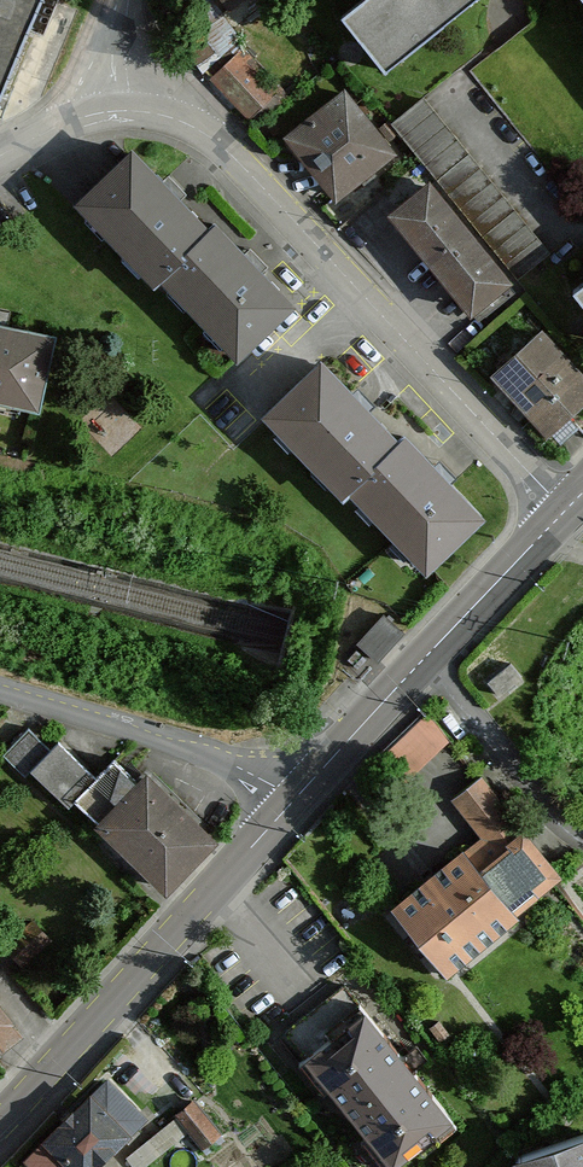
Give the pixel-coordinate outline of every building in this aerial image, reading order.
[(5,104),(51,0),(0,0),(0,102),(5,104)] [(385,70),(473,0),(362,0),(342,16),(385,70)] [(231,46),(246,22),(213,2),(198,27),(231,46)] [(239,56),(214,79),(248,115),(251,113),(259,120),(289,96),(277,82),(270,88),(239,56)] [(289,137),(337,196),(392,153),(344,93),(289,137)] [(548,254),(422,98),(392,123),(518,279),(548,254)] [(131,152),(79,202),(155,281),(161,275),(207,231),(131,152)] [(429,183),(391,213),(478,320),(516,290),(429,183)] [(208,231),(162,275),(237,354),(289,304),(214,226),(208,231)] [(44,405),(58,337),(0,325),(0,396),(44,405)] [(496,378),(548,437),(582,406),(582,375),(546,334),(496,378)] [(321,364),(269,414),(345,493),(351,487),(397,443),(321,364)] [(397,443),(351,487),(427,566),(479,516),(403,437),(397,443)] [(403,632),(384,615),(358,643),(378,660),(403,632)] [(519,680),(507,665),(487,681),(499,696),(519,680)] [(420,765),(455,733),(431,706),(395,737),(420,765)] [(75,801),(167,889),(215,840),(147,774),(140,782),(114,757),(96,776),(58,740),(29,770),(69,808),(75,801)] [(469,855),(513,909),(555,874),(479,779),(456,796),(488,839),(469,855)] [(463,855),(399,906),(446,965),(512,912),(511,911),(513,909),(469,855),(465,858),(463,855)] [(49,939),(32,921),(5,945),(22,964),(49,939)] [(451,1116),(345,984),(287,1031),(393,1163),(451,1116)] [(20,1037),(0,1012),(0,1054),(20,1037)] [(29,1158),(38,1166),(91,1166),(141,1117),(106,1082),(29,1158)] [(195,1103),(146,1142),(157,1155),(189,1129),(201,1145),(218,1131),(195,1103)] [(517,1156),(521,1166),(582,1166),(582,1133),(517,1156)]
